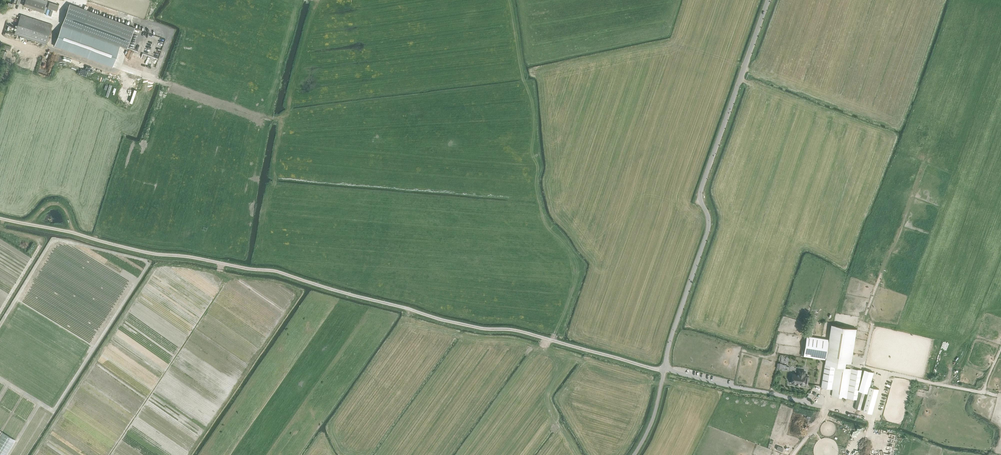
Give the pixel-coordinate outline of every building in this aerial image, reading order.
[(45,4),(49,5),(45,17),(56,21),(62,5),(46,0),(25,0),(24,5),(31,7),(30,10),(40,14),(41,11),(42,11),(45,4)] [(69,4),(62,24),(67,26),(127,48),(135,28),(69,4)] [(46,44),(49,34),(52,25),(21,14),(14,33),(46,44)] [(62,24),(54,46),(59,48),(112,67),(120,46),(66,27),(67,26),(62,24)] [(148,44),(158,50),(161,44),(151,38),(148,44)] [(851,368),(857,328),(833,325),(831,324),(825,361),(825,362),(825,364),(851,368)] [(807,336),(804,352),(813,353),(812,357),(826,359),(829,339),(807,336)] [(825,364),(825,366),(824,372),(822,383),(821,388),(832,390),(836,366),(825,364)] [(831,395),(847,398),(852,368),(836,366),(831,395)] [(852,368),(847,398),(857,399),(862,370),(852,368)] [(804,375),(805,371),(799,370),(798,374),(793,373),(791,383),(804,385),(804,383),(807,383),(808,378),(805,377),(805,375),(804,375)] [(865,370),(855,408),(859,409),(864,392),(868,393),(874,373),(865,370)] [(879,389),(870,386),(868,393),(863,410),(872,413),(879,389)] [(0,401),(0,406),(28,420),(38,402),(7,387),(0,401)] [(847,449),(852,451),(859,454),(869,454),(871,454),(872,452),(869,451),(865,450),(863,449),(863,447),(859,445),(860,444),(860,440),(862,436),(862,431),(860,436),(861,436),(855,435),(857,436),(850,435),(850,439),(848,445),(847,449)]
